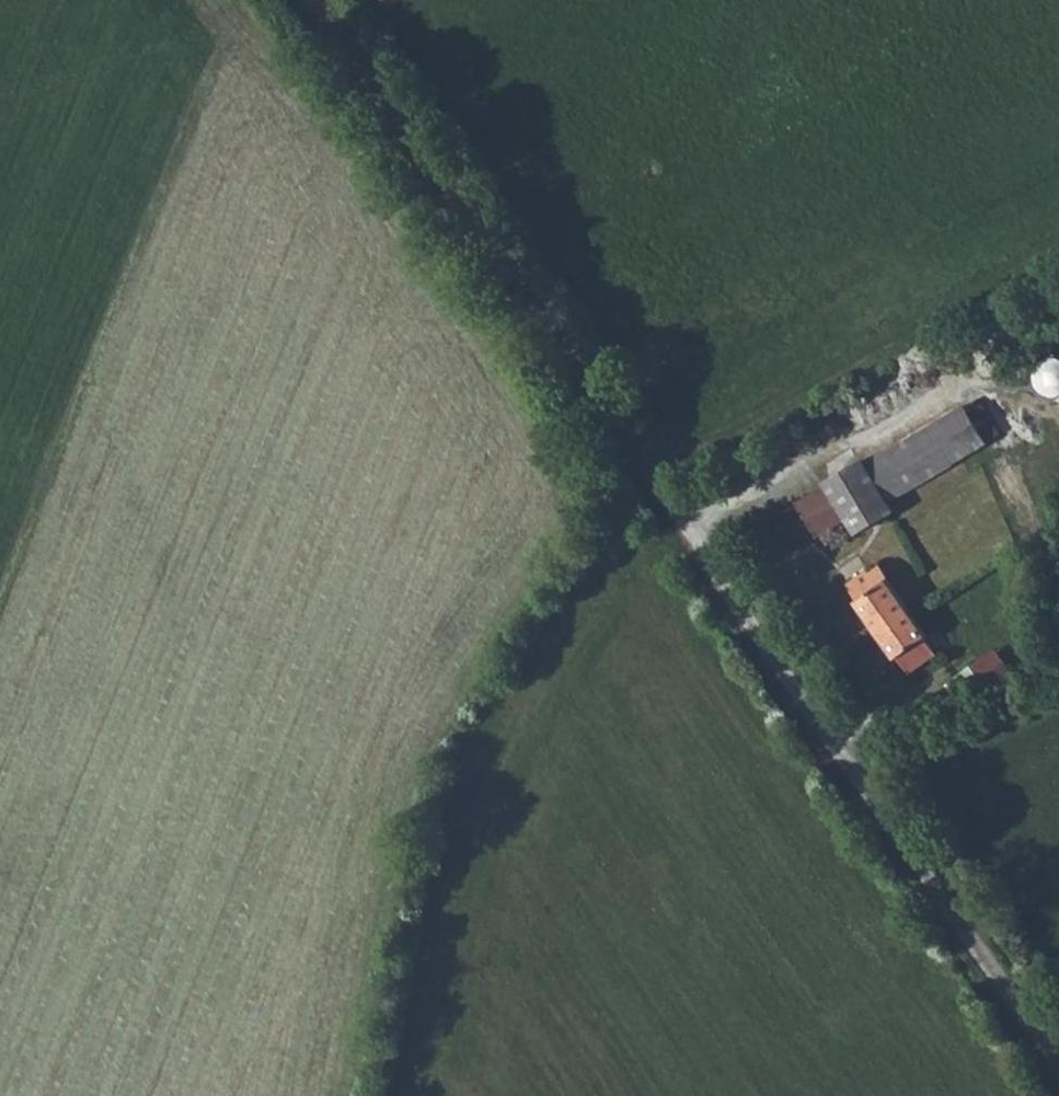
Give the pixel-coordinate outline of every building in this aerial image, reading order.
[(968,413),(965,407),(866,465),(863,460),(824,482),(827,487),(799,504),(816,537),(847,521),(856,536),(895,514),(890,506),(952,467),(987,444),(985,441),(1000,432),(983,404),(968,413)] [(898,658),(908,673),(938,654),(927,637),(929,636),(878,565),(846,584),(857,601),(855,603),(895,660),(898,658)] [(954,679),(976,710),(1017,681),(995,650),(954,679)]
